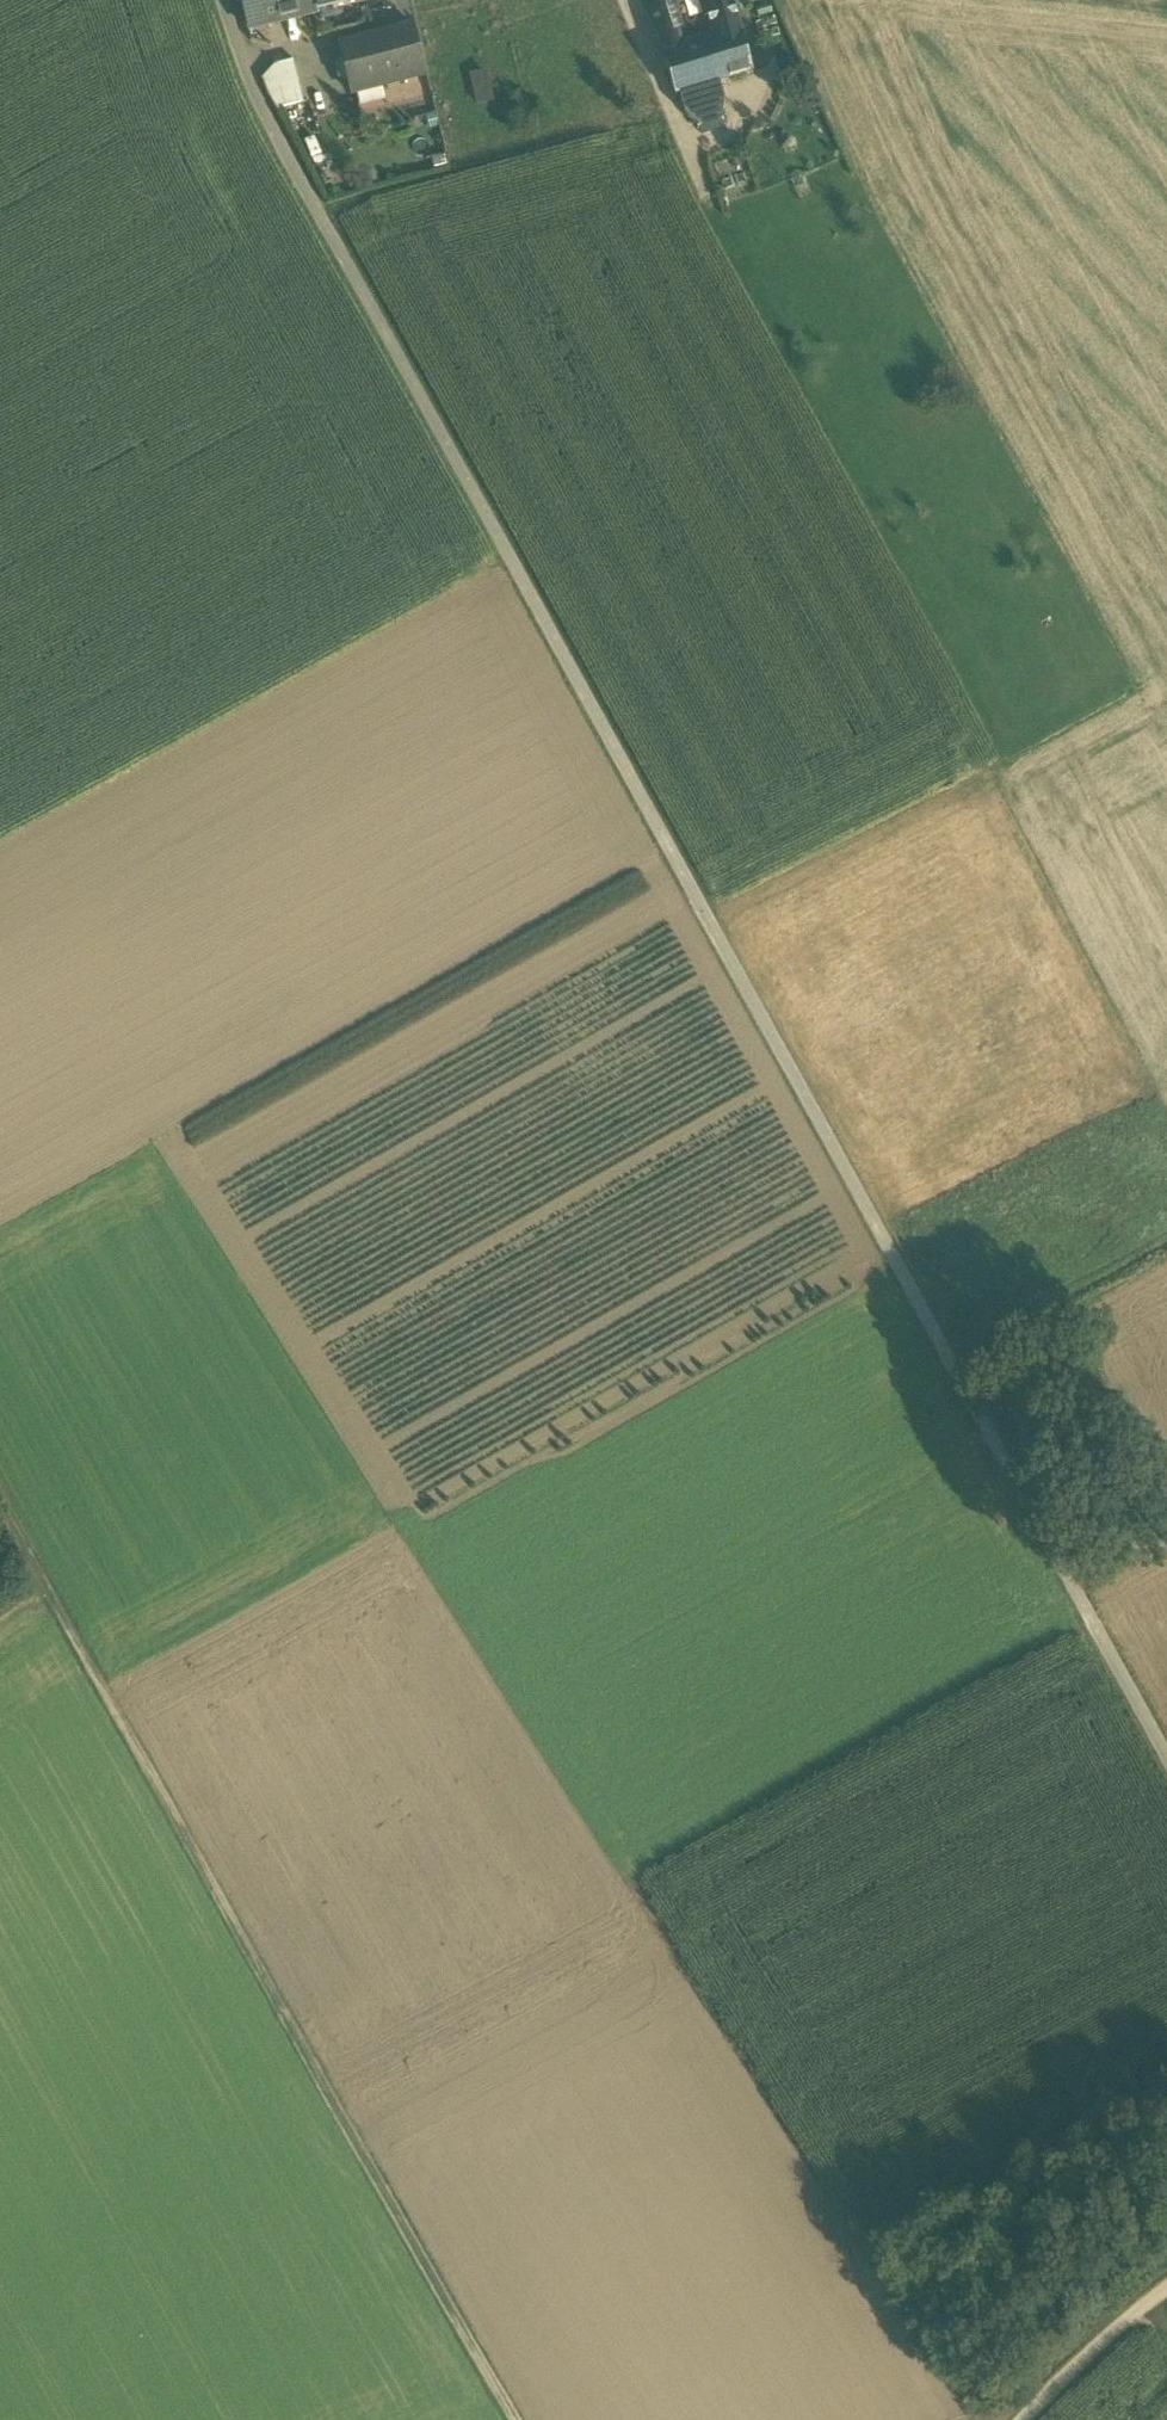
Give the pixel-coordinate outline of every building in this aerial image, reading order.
[(247,30),(313,14),(314,14),(366,1),(366,0),(240,0),(247,30)] [(717,44),(729,82),(750,76),(729,0),(703,0),(717,44)] [(647,9),(653,33),(672,27),(666,7),(665,4),(647,9)] [(653,33),(661,60),(681,54),(672,27),(653,33)] [(341,47),(345,63),(341,64),(339,67),(341,78),(345,80),(349,79),(353,95),(427,76),(416,28),(341,47)] [(717,44),(681,54),(661,60),(671,98),(677,96),(718,85),(729,82),(717,44)] [(269,96),(277,111),(304,104),(293,62),(277,66),(263,80),(269,96)] [(469,76),(476,107),(493,103),(486,72),(469,76)] [(683,116),(698,130),(716,124),(719,116),(723,103),(718,85),(677,96),(683,116)]
